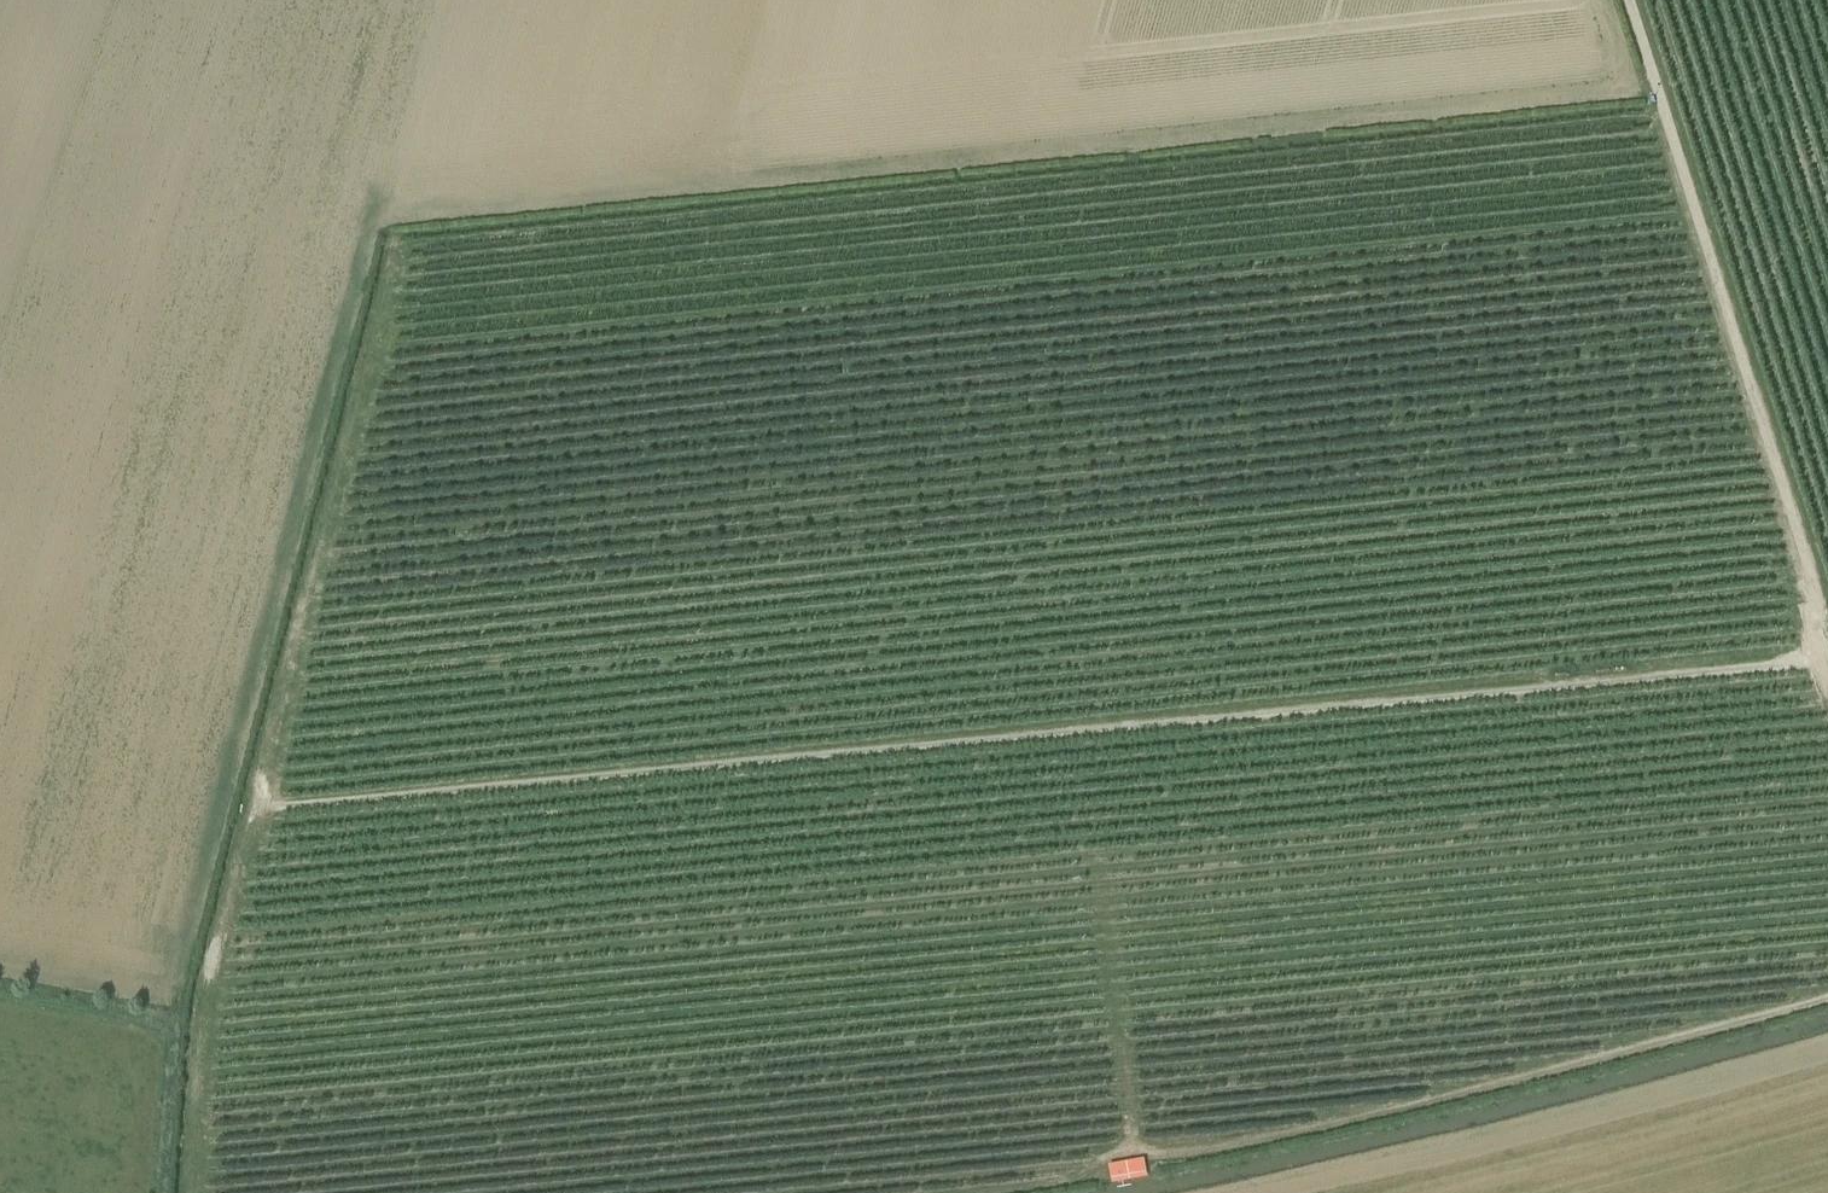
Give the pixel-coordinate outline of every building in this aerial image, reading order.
[(1145,1156),(1109,1164),(1114,1184),(1150,1176),(1145,1156)]
